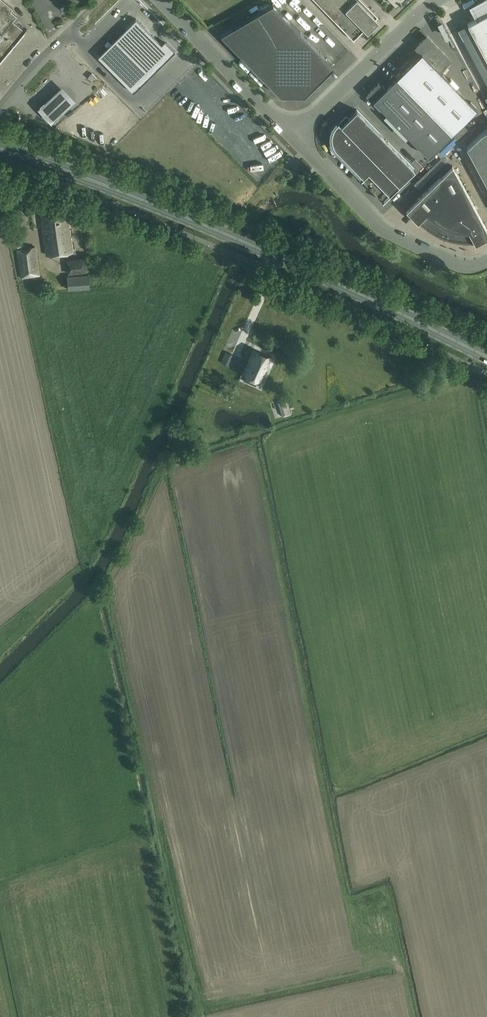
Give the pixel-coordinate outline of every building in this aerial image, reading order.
[(17,16),(18,15),(11,10),(13,8),(4,0),(0,0),(0,36),(13,20),(17,16)] [(326,45),(327,44),(335,52),(344,44),(335,35),(331,38),(320,27),(310,17),(314,13),(301,0),(282,0),(326,45)] [(371,30),(379,22),(375,18),(377,16),(378,17),(378,16),(362,0),(315,0),(354,40),(354,39),(364,29),(368,33),(371,30)] [(467,23),(486,60),(486,0),(483,0),(471,6),(477,18),(467,23)] [(305,95),(334,66),(273,3),(221,34),(280,95),(305,95)] [(163,46),(136,18),(126,28),(137,38),(108,67),(124,82),(145,61),(155,71),(175,51),(167,43),(163,46)] [(13,20),(0,36),(0,62),(27,29),(25,30),(13,20)] [(421,52),(396,77),(383,89),(378,84),(368,94),(386,113),(387,113),(428,156),(477,108),(439,69),(449,59),(427,36),(416,47),(421,52)] [(88,77),(93,82),(97,78),(92,73),(88,77)] [(62,84),(38,108),(44,115),(51,123),(76,99),(69,92),(62,84)] [(383,201),(399,185),(415,169),(357,109),(340,125),(338,123),(336,124),(335,126),(334,128),(333,129),(332,131),(332,133),(332,134),(332,135),(332,137),(332,139),(332,141),(332,142),(333,144),(334,145),(335,147),(335,148),(363,176),(361,178),(383,201)] [(132,129),(140,121),(136,117),(128,125),(132,129)] [(481,133),(466,146),(486,185),(486,129),(481,133)] [(442,175),(406,210),(418,223),(421,220),(424,223),(428,226),(432,229),(436,231),(440,234),(444,236),(449,237),(454,239),(459,240),(463,240),(468,240),(473,240),(475,244),(486,238),(486,230),(452,165),(442,175)] [(47,255),(72,252),(66,212),(41,215),(47,255)] [(21,278),(40,276),(36,246),(16,249),(21,278)] [(84,258),(66,260),(67,274),(86,272),(84,258)] [(68,290),(90,288),(89,274),(67,276),(68,290)] [(244,373),(262,381),(271,359),(254,352),(244,373)] [(224,356),(221,363),(228,366),(231,359),(224,356)] [(275,402),(283,415),(290,411),(283,398),(275,402)] [(270,404),(274,417),(280,415),(276,402),(270,404)]
